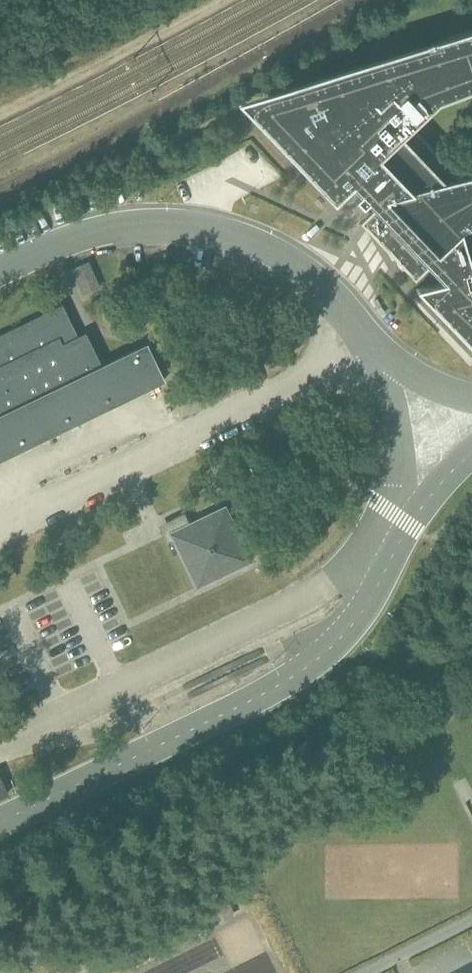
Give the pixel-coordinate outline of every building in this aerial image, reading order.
[(382,217),(388,223),(388,224),(387,225),(387,226),(387,228),(387,229),(387,230),(388,231),(388,232),(389,233),(390,233),(391,234),(393,234),(394,234),(395,234),(397,233),(398,233),(404,240),(404,241),(403,242),(403,243),(403,244),(403,245),(403,246),(404,247),(405,249),(406,250),(407,250),(408,251),(409,251),(412,251),(414,250),(444,281),(416,288),(471,347),(471,202),(457,207),(456,206),(455,206),(446,196),(463,179),(413,127),(416,124),(416,123),(419,119),(420,120),(422,118),(421,118),(425,114),(425,115),(427,113),(426,112),(427,112),(430,109),(431,110),(439,102),(471,90),(471,29),(448,37),(324,101),(324,102),(294,117),(266,131),(335,203),(353,186),(360,194),(355,198),(363,206),(368,201),(382,217)] [(77,337),(72,340),(66,327),(71,324),(62,305),(0,335),(0,459),(164,380),(147,344),(101,365),(85,333),(77,337)] [(180,552),(197,587),(251,561),(225,507),(189,523),(185,513),(169,520),(164,535),(173,555),(180,552)]
